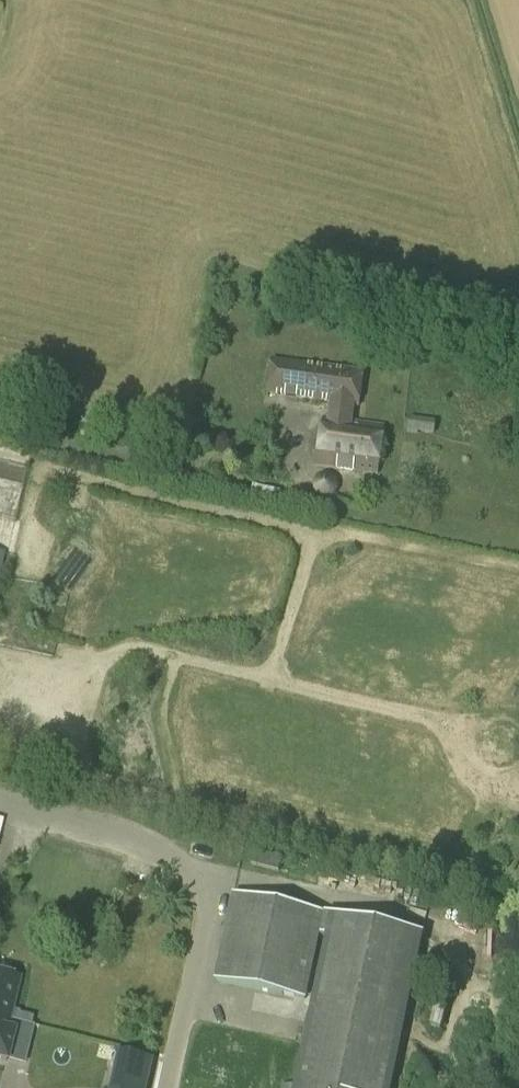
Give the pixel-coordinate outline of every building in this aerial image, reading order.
[(358,408),(363,375),(271,361),(266,395),(331,405),(328,423),(324,422),(317,466),(377,475),(384,430),(351,425),(354,407),(358,408)] [(435,435),(437,421),(410,418),(408,431),(435,435)] [(5,513),(8,501),(0,499),(0,512),(5,513)] [(426,934),(233,893),(214,980),(306,1000),(319,936),(327,937),(294,1087),(283,1084),(282,1087),(393,1087),(426,934)] [(17,976),(0,972),(0,1014),(8,1016),(17,976)] [(0,1014),(0,1062),(5,1063),(13,1029),(5,1027),(8,1016),(0,1014)] [(110,1087),(147,1087),(154,1058),(118,1050),(110,1087)]
